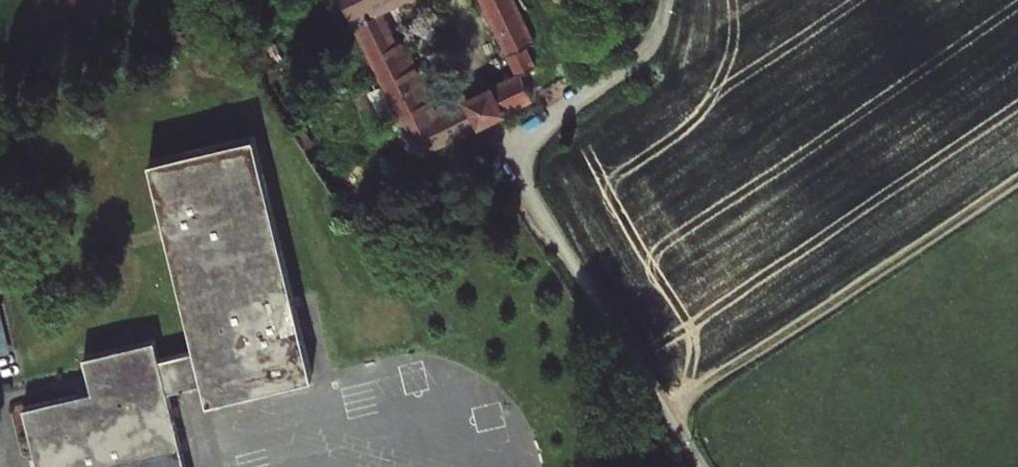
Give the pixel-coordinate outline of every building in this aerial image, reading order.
[(422,154),(471,130),(535,98),(523,73),(437,116),(387,11),(410,0),(345,0),(384,76),(422,154)] [(523,73),(537,66),(527,46),(537,42),(517,0),(486,0),(523,73)] [(20,408),(36,466),(186,466),(164,385),(199,375),(204,395),(308,367),(244,129),(140,158),(191,345),(156,355),(150,334),(80,354),(90,390),(20,408)]
